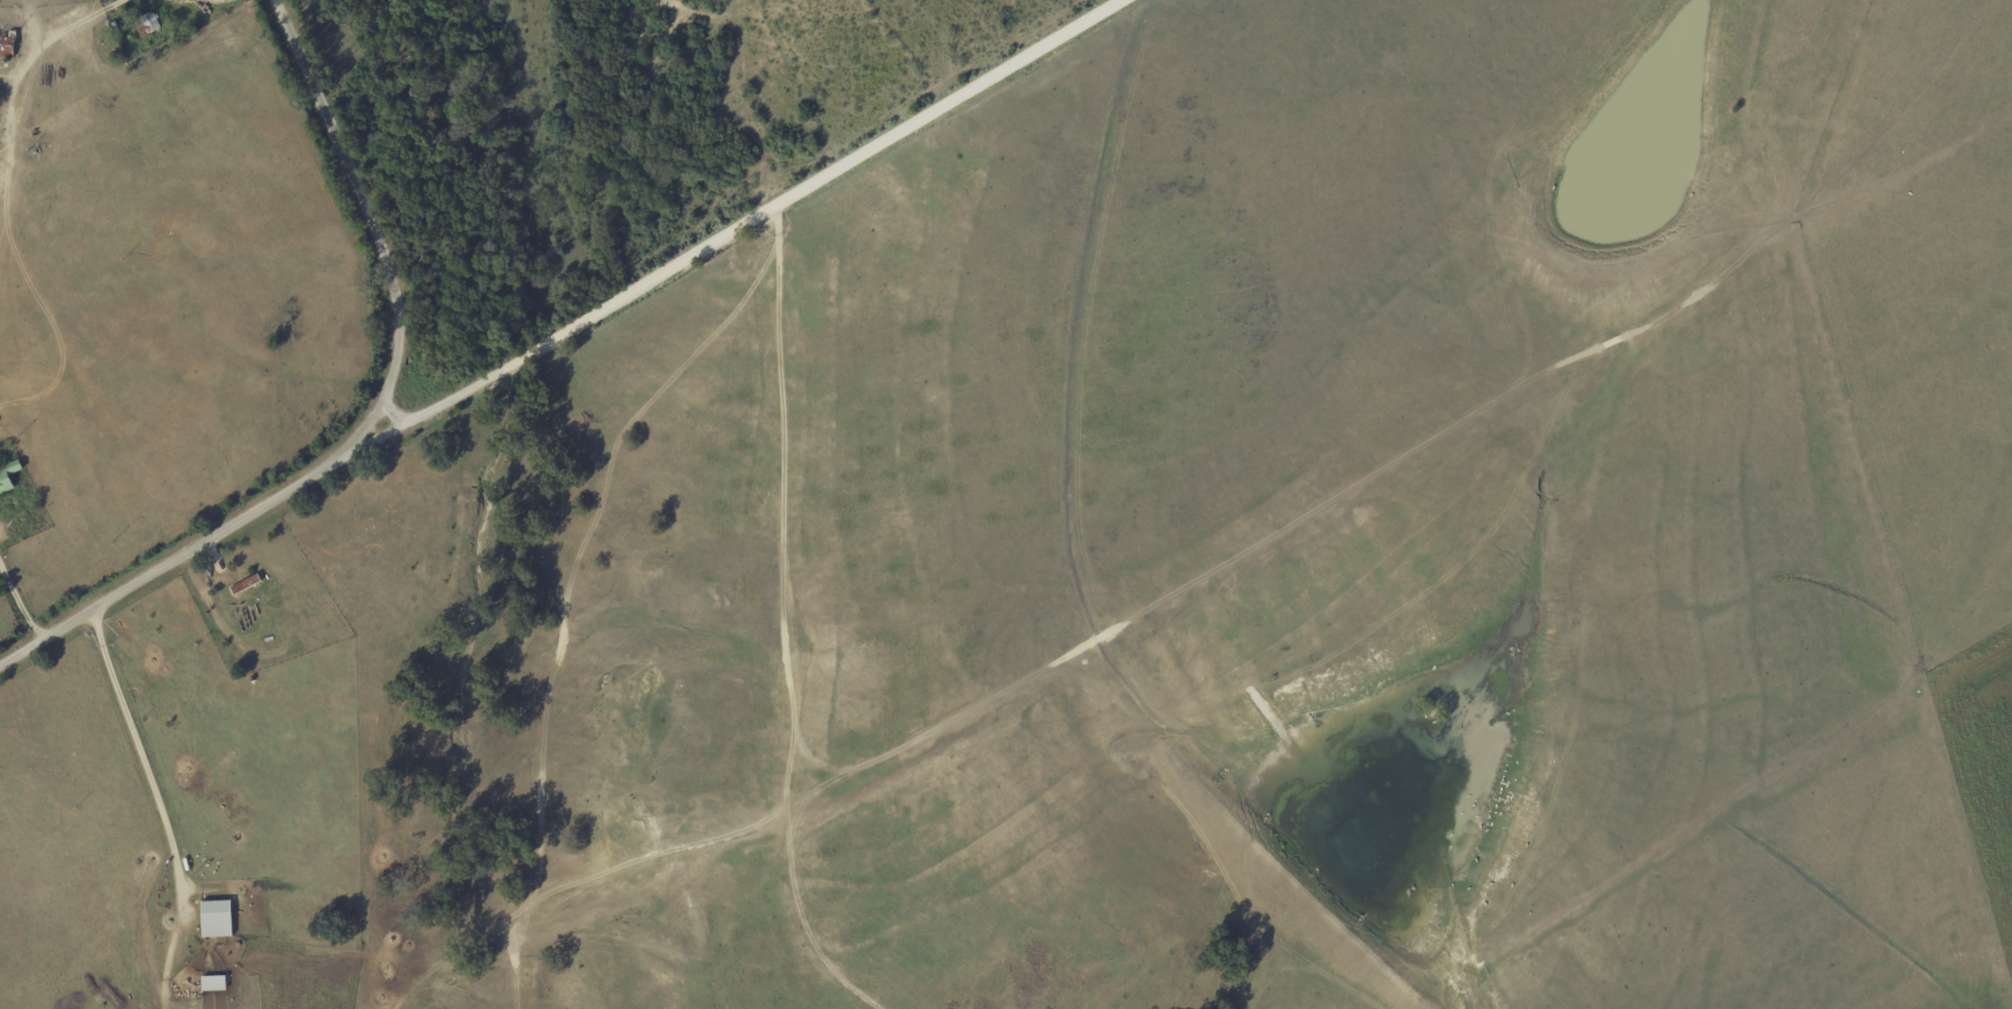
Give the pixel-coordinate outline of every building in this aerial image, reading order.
[(20,461),(0,469),(0,496),(16,489),(10,475),(24,469),(20,461)] [(233,937),(232,901),(202,902),(203,938),(233,937)] [(227,976),(202,977),(202,992),(227,991),(227,976)]
